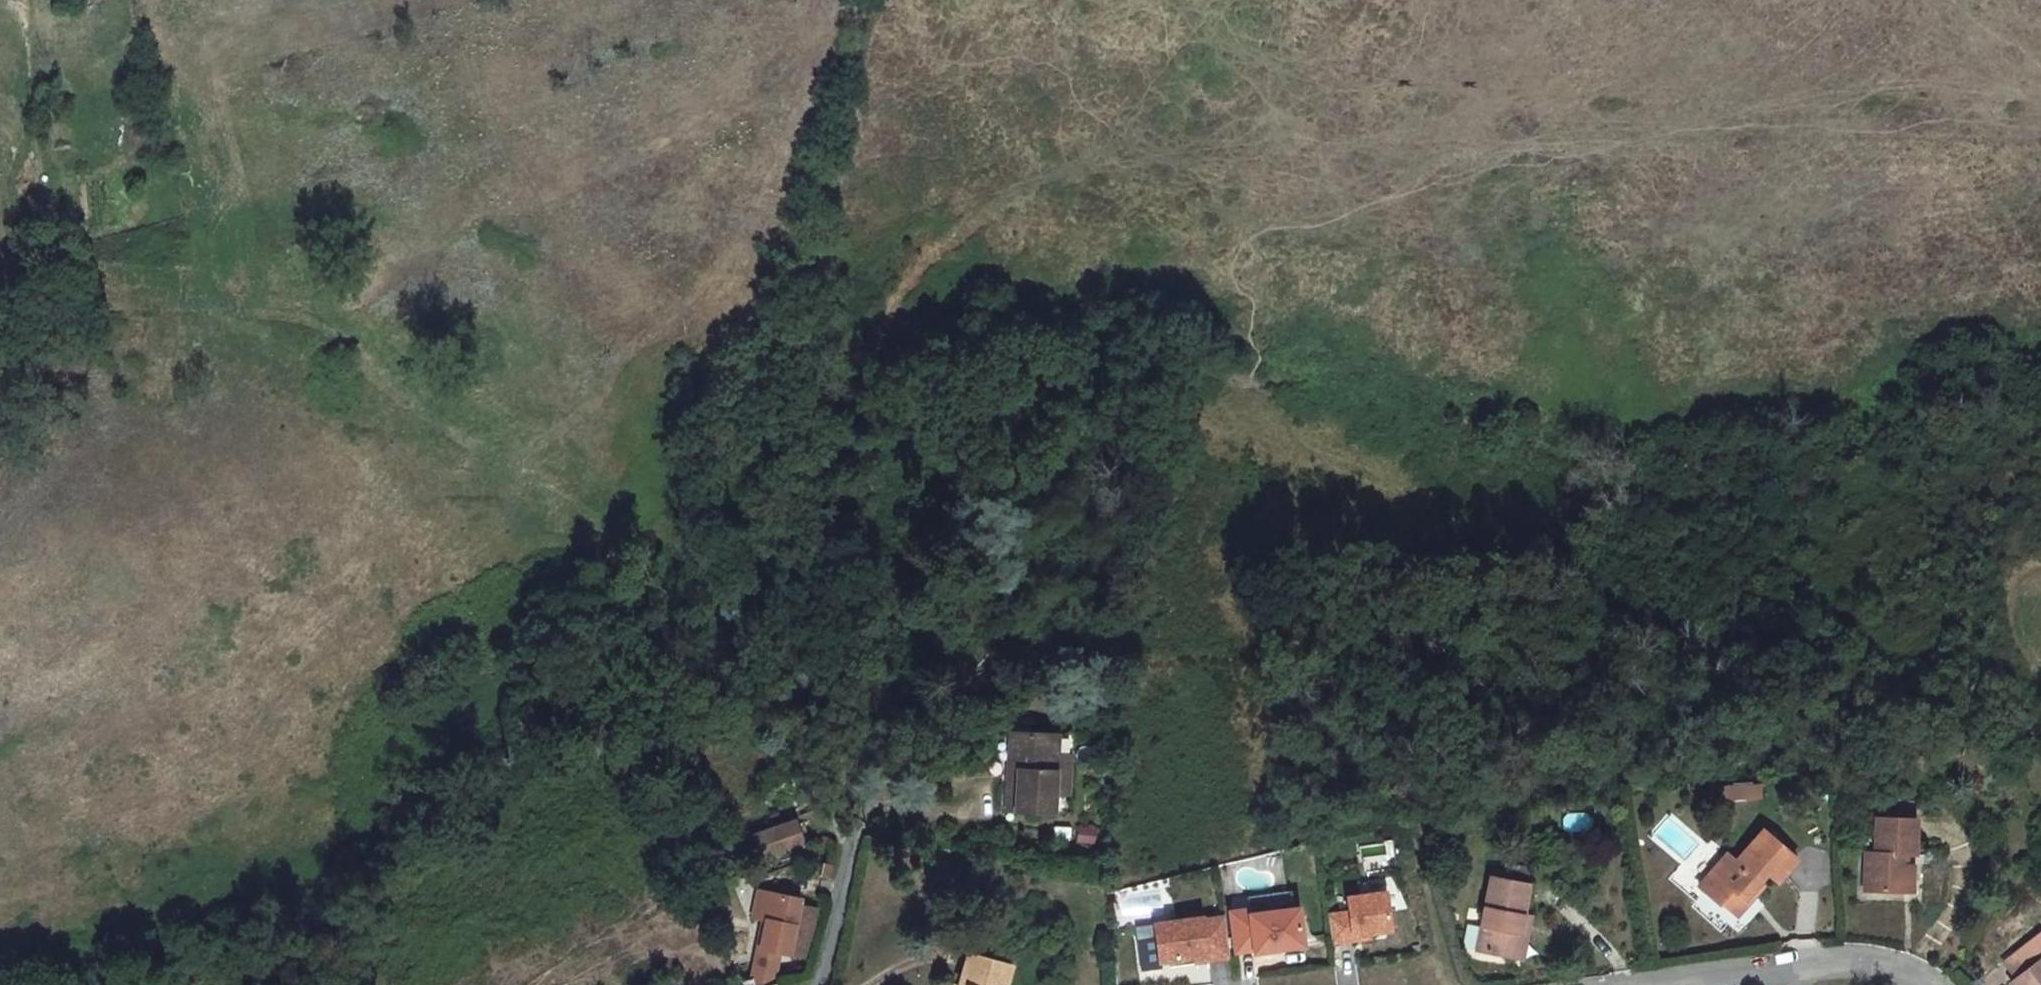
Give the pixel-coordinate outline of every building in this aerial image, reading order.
[(1059,751),(1059,732),(1012,730),(1010,764),(1022,765),(1020,808),(1055,810),(1056,790),(1059,751)] [(1074,753),(1059,751),(1056,790),(1072,793),(1074,753)] [(1008,807),(1020,808),(1022,765),(1010,764),(1008,807)] [(1913,851),(1915,814),(1873,813),(1873,852),(1865,851),(1864,890),(1902,892),(1904,863),(1900,862),(1901,850),(1913,851)] [(800,842),(793,817),(754,830),(761,853),(800,842)] [(1774,878),(1792,857),(1760,828),(1735,857),(1727,852),(1700,889),(1713,901),(1715,897),(1731,910),(1743,898),(1739,895),(1746,886),(1750,888),(1759,879),(1755,876),(1761,868),(1774,878)] [(1511,957),(1525,882),(1486,876),(1473,949),(1511,957)] [(757,885),(749,912),(762,916),(754,943),(751,942),(739,984),(761,984),(772,948),(800,956),(814,909),(797,904),(799,898),(757,885)] [(1347,915),(1325,918),(1330,946),(1352,943),(1352,938),(1367,935),(1389,932),(1383,894),(1345,900),(1347,915)] [(1286,898),(1246,904),(1247,913),(1248,918),(1288,912),(1286,898)] [(1247,913),(1228,916),(1234,957),(1253,954),(1253,956),(1302,948),(1296,911),(1288,912),(1248,918),(1247,913)] [(1200,925),(1153,932),(1155,946),(1135,949),(1140,980),(1161,977),(1160,970),(1194,965),(1205,963),(1206,968),(1229,964),(1222,924),(1201,928),(1200,925)] [(1133,935),(1135,949),(1155,946),(1153,932),(1133,935)] [(2016,956),(2027,974),(2018,980),(2012,984),(2040,984),(2040,938),(2016,956)] [(2007,963),(2018,980),(2027,974),(2016,956),(2007,963)] [(1006,966),(961,957),(955,984),(1002,984),(1006,966)]
